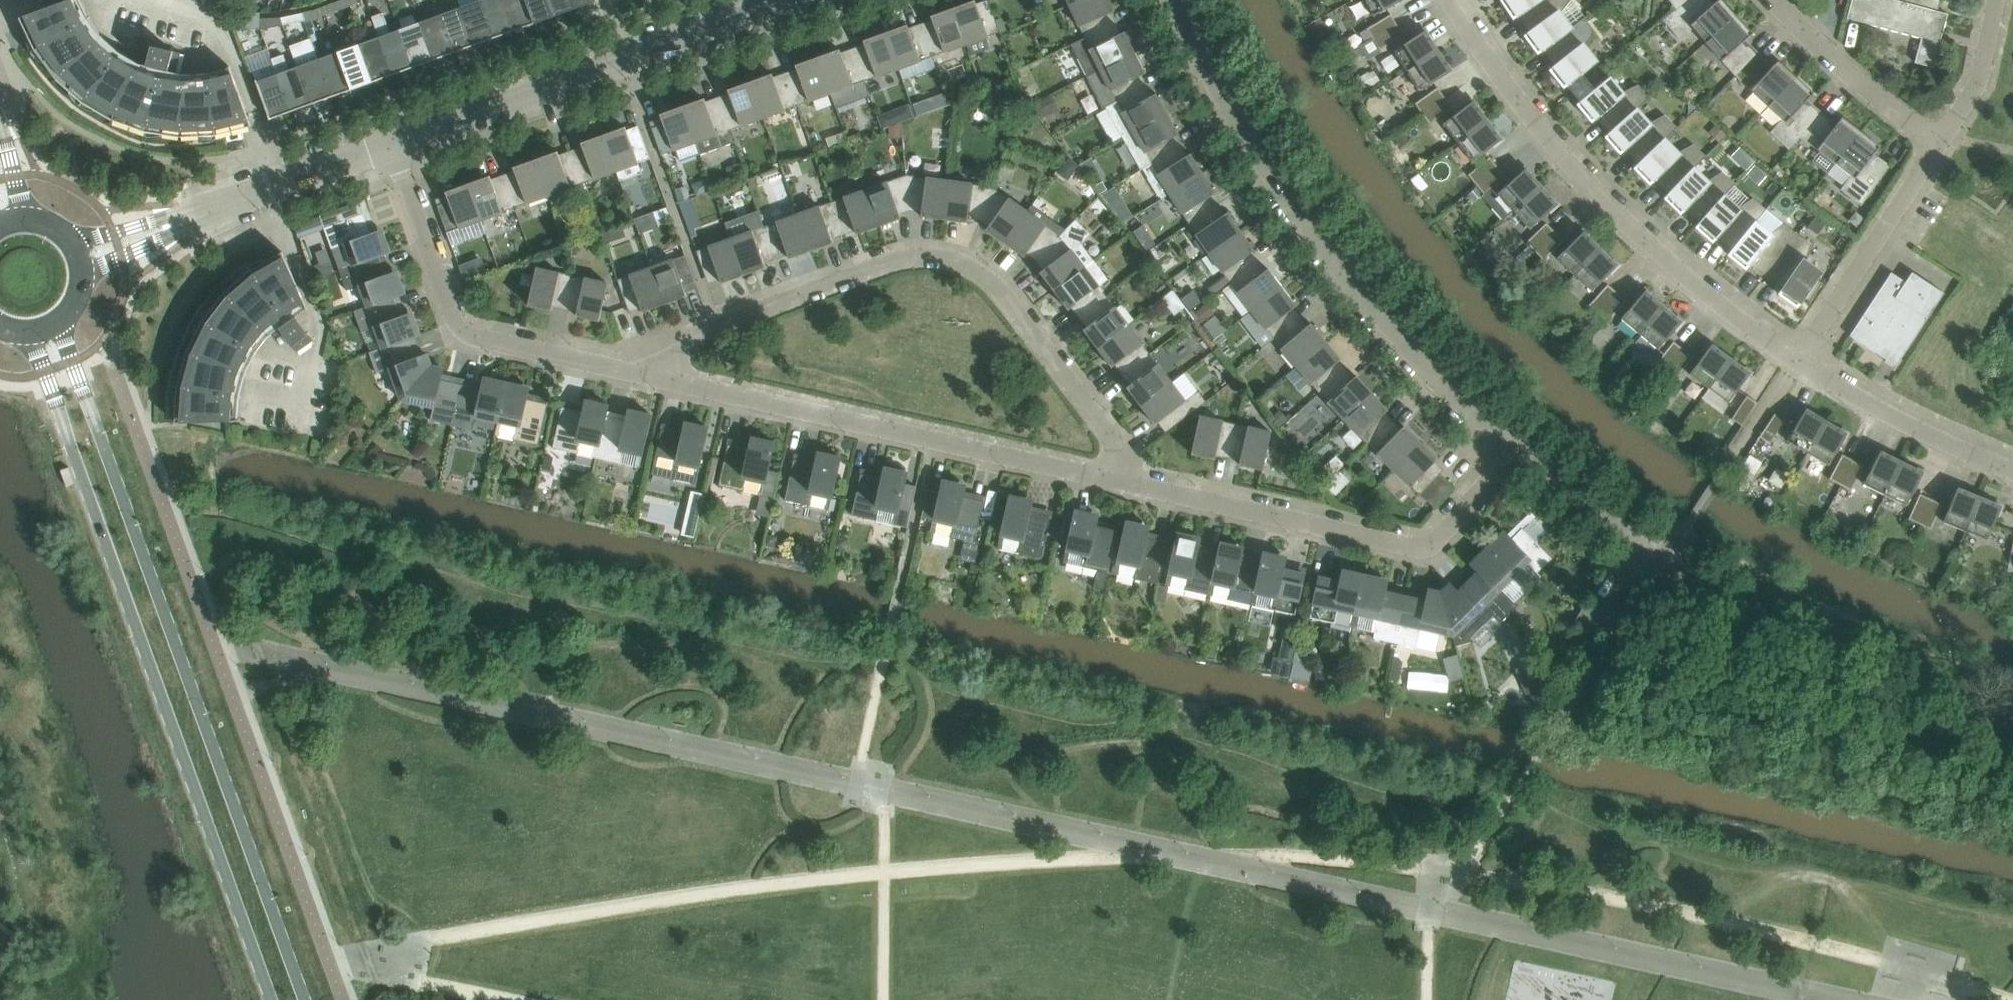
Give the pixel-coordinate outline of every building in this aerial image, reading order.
[(20,17),(23,24),(32,42),(35,49),(56,78),(71,91),(70,92),(72,97),(76,101),(80,105),(85,108),(90,110),(95,111),(96,109),(113,119),(131,126),(131,128),(135,131),(140,134),(145,136),(151,136),(156,136),(162,135),(162,133),(181,136),(216,134),(224,133),(244,129),(252,127),(230,66),(228,66),(229,67),(207,72),(184,74),(181,73),(177,72),(181,53),(152,45),(147,65),(139,63),(120,51),(107,40),(102,36),(89,17),(80,0),(66,0),(60,2),(20,17)] [(346,7),(344,0),(341,0),(332,3),(335,11),(346,7)] [(474,45),(494,38),(480,0),(460,7),(474,45)] [(494,38),(514,30),(503,0),(480,0),(494,38)] [(514,30),(534,23),(526,0),(503,0),(514,30)] [(534,23),(555,16),(549,0),(526,0),(534,23)] [(555,16),(575,8),(572,0),(549,0),(555,16)] [(575,8),(596,1),(596,0),(572,0),(575,8)] [(990,5),(978,9),(975,0),(973,0),(953,7),(966,44),(1000,32),(990,5)] [(1070,5),(1084,37),(1110,25),(1105,15),(1115,10),(1110,0),(1081,0),(1070,5)] [(1373,16),(1387,8),(1401,0),(1364,0),(1373,16)] [(1518,15),(1518,14),(1539,0),(1501,0),(1513,18),(1518,15)] [(1543,50),(1542,49),(1571,28),(1571,27),(1560,13),(1571,0),(1539,0),(1518,14),(1518,15),(1529,31),(1524,35),(1538,53),(1543,50)] [(1676,9),(1663,20),(1680,39),(1693,28),(1706,42),(1737,15),(1724,0),(1717,0),(1710,6),(1707,2),(1708,1),(1708,0),(1687,0),(1676,9)] [(1687,0),(1670,0),(1676,9),(1687,0)] [(1898,0),(1851,0),(1849,11),(1869,16),(1867,23),(1921,38),(1914,62),(1931,67),(1941,31),(1942,31),(1947,13),(1938,11),(1898,0)] [(1898,0),(1938,11),(1940,0),(1898,0)] [(439,15),(453,52),(474,45),(460,7),(439,15)] [(966,44),(953,7),(931,15),(934,25),(922,29),(932,56),(966,44)] [(317,18),(315,10),(303,13),(305,20),(317,18)] [(382,12),(372,16),(379,37),(392,74),(413,67),(399,29),(390,33),(382,12)] [(303,13),(281,17),(284,25),(305,20),(303,13)] [(1373,39),(1397,25),(1391,14),(1367,28),(1373,39)] [(419,22),(433,60),(453,52),(439,15),(419,22)] [(1737,15),(1706,42),(1735,76),(1757,55),(1747,45),(1746,46),(1742,42),(1753,33),(1737,15)] [(281,17),(260,17),(261,29),(284,25),(281,17)] [(1542,49),(1543,50),(1554,66),(1549,69),(1564,87),(1567,85),(1573,93),(1588,81),(1581,73),(1597,61),(1585,46),(1595,32),(1585,17),(1571,27),(1571,28),(1542,49)] [(260,27),(260,19),(248,19),(248,27),(260,27)] [(399,29),(413,67),(433,60),(419,22),(399,29)] [(932,56),(922,29),(911,34),(907,24),(885,32),(898,68),(932,56)] [(1110,25),(1084,37),(1100,69),(1135,52),(1124,31),(1115,35),(1110,25)] [(1404,35),(1397,25),(1373,39),(1380,50),(1404,35)] [(1425,30),(1408,41),(1394,50),(1407,70),(1438,50),(1425,30)] [(898,68),(885,32),(863,40),(867,50),(855,54),(864,81),(898,68)] [(379,37),(358,44),(372,82),(392,74),(379,37)] [(297,66),(311,104),(331,96),(318,59),(310,38),(290,45),(297,66)] [(1360,47),(1364,53),(1367,58),(1380,50),(1373,39),(1360,47)] [(338,51),(352,89),(372,82),(358,44),(338,51)] [(1351,61),(1364,53),(1360,47),(1348,55),(1351,61)] [(839,48),(817,56),(831,93),(835,105),(857,97),(858,100),(870,96),(864,81),(855,54),(843,58),(841,52),(839,48)] [(1451,70),(1438,50),(1407,70),(1420,90),(1451,70)] [(318,59),(331,96),(352,89),(338,51),(318,59)] [(1085,77),(1102,109),(1105,107),(1141,87),(1136,77),(1145,73),(1135,52),(1100,69),(1085,77)] [(283,54),(272,58),(274,64),(291,111),(311,104),(297,66),(289,69),(283,54)] [(1757,55),(1735,76),(1768,106),(1796,76),(1779,59),(1769,70),(1765,66),(1766,64),(1757,55)] [(831,93),(817,56),(795,64),(799,74),(787,79),(797,105),(831,93)] [(274,64),(253,72),(256,80),(270,119),(291,111),(274,64)] [(1028,77),(1028,69),(1020,69),(1020,77),(1028,77)] [(797,105),(787,79),(775,83),(772,73),(750,81),(763,117),(797,105)] [(1796,76),(1768,106),(1782,119),(1770,132),(1789,150),(1800,136),(1820,114),(1809,105),(1808,106),(1804,102),(1814,92),(1796,76)] [(1596,118),(1609,132),(1610,133),(1637,109),(1650,98),(1638,84),(1622,92),(1610,77),(1594,89),(1588,81),(1573,93),(1580,101),(1577,104),(1591,122),(1596,118)] [(763,117),(750,81),(728,89),(731,99),(719,103),(729,130),(763,117)] [(1141,87),(1105,107),(1122,137),(1123,138),(1167,113),(1156,93),(1147,98),(1141,87)] [(1422,113),(1445,97),(1438,87),(1415,103),(1422,113)] [(729,130),(719,103),(708,107),(704,97),(682,105),(695,142),(700,154),(733,142),(729,130)] [(1055,111),(1047,97),(1033,104),(1041,118),(1055,111)] [(1452,108),(1445,97),(1422,113),(1429,124),(1452,108)] [(1473,101),(1456,113),(1443,123),(1458,142),(1487,119),(1473,101)] [(695,142),(682,105),(660,113),(663,123),(652,128),(662,154),(695,142)] [(1625,149),(1638,163),(1639,164),(1665,139),(1677,127),(1665,114),(1649,123),(1637,109),(1610,133),(1609,132),(1605,136),(1620,153),(1625,149)] [(1167,113),(1123,138),(1141,170),(1142,169),(1151,163),(1175,149),(1170,139),(1176,135),(1179,133),(1167,113)] [(1022,114),(1018,125),(1034,131),(1038,120),(1022,114)] [(1820,114),(1800,136),(1835,164),(1861,131),(1842,116),(1833,127),(1829,124),(1830,122),(1820,114)] [(878,118),(882,128),(892,124),(890,118),(884,116),(878,118)] [(1502,139),(1487,119),(1458,142),(1472,161),(1485,151),(1502,139)] [(1725,135),(1715,125),(1709,131),(1719,141),(1725,135)] [(650,158),(640,132),(629,136),(625,126),(603,134),(616,170),(650,158)] [(1861,131),(1835,164),(1851,176),(1840,189),(1861,205),(1890,164),(1889,164),(1887,166),(1872,155),(1880,146),(1861,131)] [(616,170),(603,134),(581,142),(585,152),(573,156),(582,183),(616,170)] [(1398,139),(1404,146),(1410,141),(1405,134),(1398,139)] [(1654,180),(1668,193),(1669,194),(1694,168),(1706,156),(1693,143),(1678,152),(1665,139),(1639,164),(1638,163),(1634,168),(1650,184),(1654,180)] [(1170,193),(1203,173),(1190,153),(1182,158),(1175,149),(1151,163),(1142,169),(1161,199),(1170,193)] [(582,183),(573,156),(561,160),(557,151),(535,159),(548,195),(582,183)] [(1468,174),(1476,184),(1498,166),(1490,157),(1468,174)] [(1058,172),(1065,177),(1070,176),(1078,164),(1068,158),(1058,172)] [(548,195),(535,159),(513,167),(517,176),(505,181),(515,207),(548,195)] [(742,165),(727,171),(730,179),(745,174),(742,165)] [(1506,176),(1498,166),(1476,184),(1484,194),(1506,176)] [(1525,168),(1510,181),(1498,193),(1514,211),(1541,186),(1525,168)] [(1685,209),(1700,222),(1724,195),(1724,196),(1736,183),(1722,171),(1707,180),(1694,168),(1669,194),(1668,193),(1664,198),(1681,214),(1685,209)] [(1203,173),(1170,193),(1189,223),(1213,208),(1207,198),(1215,192),(1203,173)] [(906,174),(865,189),(879,226),(901,218),(897,208),(909,204),(906,174)] [(949,180),(906,174),(909,204),(922,205),(921,216),(944,219),(949,180)] [(515,207),(505,181),(493,185),(490,175),(468,183),(481,220),(515,207)] [(968,212),(981,213),(992,186),(949,180),(944,219),(967,222),(968,212)] [(1103,181),(1095,186),(1100,194),(1108,189),(1103,181)] [(481,220),(468,183),(446,191),(449,201),(437,205),(447,232),(481,220)] [(1026,210),(992,186),(981,213),(992,221),(986,229),(1005,243),(1026,210)] [(1120,196),(1114,186),(1102,194),(1109,203),(1120,196)] [(1557,204),(1541,186),(1514,211),(1530,228),(1542,217),(1557,204)] [(687,187),(676,191),(680,203),(690,199),(687,187)] [(1482,195),(1476,187),(1469,194),(1475,201),(1482,195)] [(857,234),(879,226),(865,189),(832,201),(841,228),(853,224),(857,234)] [(1717,237),(1732,249),(1732,250),(1755,222),(1756,222),(1766,209),(1753,198),(1738,208),(1724,196),(1724,195),(1700,222),(1695,227),(1713,242),(1717,237)] [(359,201),(319,216),(320,216),(324,228),(339,270),(379,255),(379,256),(390,252),(390,251),(384,235),(382,229),(377,231),(376,231),(371,233),(364,213),(359,201)] [(832,201),(798,214),(811,250),(833,242),(830,233),(841,228),(832,201)] [(1816,210),(1806,202),(1802,208),(1812,215),(1816,210)] [(1026,210),(1005,243),(1024,256),(1026,253),(1030,248),(1040,255),(1066,229),(1031,204),(1026,210)] [(1213,208),(1189,223),(1199,238),(1195,241),(1203,253),(1207,250),(1209,253),(1241,230),(1228,211),(1225,213),(1219,217),(1213,208)] [(789,258),(811,250),(798,214),(764,226),(774,253),(785,248),(789,258)] [(1066,229),(1040,255),(1048,265),(1040,272),(1054,290),(1094,260),(1081,243),(1089,234),(1075,220),(1066,229)] [(691,221),(686,222),(690,233),(694,231),(691,221)] [(1750,264),(1766,276),(1798,234),(1784,223),(1770,234),(1756,222),(1755,222),(1732,250),(1732,249),(1728,254),(1746,269),(1750,264)] [(1535,251),(1555,232),(1546,223),(1526,242),(1535,251)] [(764,226),(730,238),(743,275),(765,267),(762,257),(774,253),(764,226)] [(610,230),(601,233),(605,245),(614,241),(610,230)] [(1241,230),(1209,253),(1230,282),(1253,265),(1246,256),(1254,250),(1241,230)] [(1557,257),(1574,274),(1600,248),(1583,231),(1569,246),(1557,257)] [(1564,241),(1555,232),(1535,251),(1544,260),(1564,241)] [(1811,244),(1798,234),(1766,276),(1782,288),(1778,293),(1797,307),(1804,297),(1810,301),(1823,282),(1817,278),(1821,272),(1805,261),(1811,244)] [(721,283),(743,275),(730,238),(696,250),(706,277),(718,273),(721,283)] [(1591,291),(1603,279),(1617,264),(1600,248),(1574,274),(1591,291)] [(173,385),(173,391),(173,397),(175,402),(177,402),(175,422),(228,420),(239,420),(239,419),(238,419),(239,396),(245,374),(253,358),(253,357),(255,353),(263,344),(270,335),(287,320),(306,308),(307,310),(308,309),(282,251),(263,262),(251,269),(224,292),(212,308),(211,307),(207,309),(204,312),(201,315),(198,319),(196,324),(195,329),(194,334),(196,334),(187,352),(182,371),(180,370),(177,375),(175,380),(173,385)] [(386,275),(379,256),(379,255),(339,270),(347,290),(360,285),(367,306),(354,310),(354,311),(405,293),(399,276),(397,271),(386,275)] [(651,267),(664,303),(686,295),(683,286),(695,281),(685,255),(651,267)] [(1076,303),(1084,313),(1106,296),(1099,286),(1108,279),(1094,260),(1054,290),(1068,309),(1076,303)] [(319,264),(309,267),(314,279),(335,271),(331,262),(320,266),(319,264)] [(474,267),(468,265),(461,267),(465,277),(476,274),(474,268),(474,267)] [(1253,265),(1230,282),(1251,310),(1282,286),(1268,268),(1260,274),(1253,265)] [(554,300),(566,302),(572,275),(537,267),(531,293),(530,294),(528,304),(551,310),(554,300)] [(642,311),(664,303),(651,267),(617,279),(627,306),(639,302),(642,311)] [(1896,366),(1927,318),(1944,293),(1912,271),(1905,281),(1891,272),(1850,335),(1884,358),(1887,360),(1886,361),(1892,366),(1893,364),(1896,366)] [(578,305),(576,315),(599,321),(601,315),(602,310),(602,309),(608,283),(572,275),(566,302),(578,305)] [(1599,313),(1617,292),(1608,284),(1589,305),(1599,313)] [(1273,338),(1295,320),(1291,315),(1288,311),(1296,305),(1282,286),(1251,310),(1255,315),(1273,338)] [(1632,305),(1624,315),(1621,318),(1639,333),(1663,305),(1645,290),(1632,305)] [(1599,313),(1601,315),(1608,322),(1614,315),(1627,301),(1617,292),(1599,313)] [(412,312),(404,315),(401,316),(394,297),(405,293),(354,311),(362,331),(375,327),(382,347),(369,352),(420,334),(414,318),(412,312)] [(1084,313),(1085,315),(1091,323),(1083,329),(1097,348),(1128,325),(1121,315),(1106,296),(1084,313)] [(1658,349),(1668,336),(1681,321),(1675,315),(1663,305),(1639,333),(1658,349)] [(1205,306),(1196,313),(1203,322),(1212,315),(1205,306)] [(292,346),(297,352),(314,340),(309,334),(296,315),(279,327),(292,346)] [(1303,329),(1295,320),(1273,338),(1296,365),(1326,340),(1311,322),(1303,329)] [(1150,353),(1128,325),(1097,348),(1111,367),(1120,360),(1127,370),(1150,353)] [(390,368),(401,399),(431,365),(429,359),(427,353),(421,355),(416,357),(409,339),(420,335),(420,334),(369,352),(377,373),(390,368)] [(1296,365),(1319,393),(1340,373),(1333,365),(1341,358),(1326,340),(1296,365)] [(1656,363),(1666,371),(1684,349),(1674,341),(1656,363)] [(1690,374),(1709,388),(1731,358),(1711,344),(1699,361),(1690,374)] [(1676,378),(1693,356),(1684,349),(1666,371),(1676,378)] [(1126,387),(1141,405),(1171,382),(1150,353),(1127,370),(1135,380),(1126,387)] [(1738,389),(1738,388),(1750,372),(1731,358),(1709,388),(1727,401),(1728,402),(1738,389)] [(444,368),(431,365),(401,399),(434,407),(430,420),(452,425),(461,384),(441,379),(444,368)] [(1348,382),(1340,373),(1319,393),(1344,419),(1372,392),(1356,375),(1348,382)] [(481,388),(461,384),(452,425),(473,430),(476,416),(498,421),(507,382),(484,377),(482,383),(481,388)] [(507,382),(498,421),(495,435),(538,444),(547,403),(527,399),(529,387),(523,386),(507,382)] [(1193,411),(1171,382),(1141,405),(1155,424),(1163,418),(1171,428),(1193,411)] [(1743,393),(1738,389),(1728,402),(1735,407),(1741,398),(1740,398),(1743,393)] [(1344,419),(1368,445),(1389,425),(1380,416),(1388,409),(1372,392),(1344,419)] [(1732,418),(1742,425),(1758,402),(1747,395),(1732,418)] [(596,457),(608,405),(591,401),(585,400),(584,405),(583,411),(562,407),(553,448),(596,457)] [(609,405),(608,405),(596,457),(640,467),(652,414),(628,409),(627,415),(626,421),(606,417),(609,405)] [(1807,453),(1826,421),(1805,409),(1795,426),(1787,440),(1807,453)] [(1280,412),(1271,419),(1279,428),(1287,421),(1280,412)] [(1785,420),(1775,413),(1759,436),(1770,443),(1785,420)] [(1217,448),(1229,451),(1235,423),(1199,415),(1193,442),(1193,443),(1191,453),(1215,459),(1217,448)] [(1736,428),(1739,424),(1732,419),(1729,424),(1736,428)] [(1847,433),(1826,421),(1807,453),(1828,465),(1836,450),(1847,433)] [(652,475),(651,482),(669,486),(670,479),(695,484),(708,427),(691,423),(685,422),(683,428),(682,434),(661,429),(661,430),(651,474),(652,475)] [(1271,431),(1235,423),(1229,451),(1241,454),(1239,464),(1263,469),(1265,459),(1265,458),(1271,431)] [(1397,433),(1389,425),(1368,445),(1394,469),(1421,441),(1404,425),(1397,433)] [(1720,441),(1711,436),(1705,445),(1714,450),(1720,441)] [(728,445),(719,485),(760,494),(773,497),(779,471),(769,469),(775,442),(757,438),(751,437),(750,443),(749,449),(728,444),(728,445)] [(1437,458),(1421,441),(1394,469),(1419,494),(1439,474),(1430,465),(1437,458)] [(1885,494),(1901,461),(1880,451),(1871,469),(1864,484),(1885,494)] [(817,452),(816,457),(815,463),(794,459),(785,500),(829,510),(841,457),(823,453),(817,452)] [(1829,479),(1840,484),(1853,460),(1842,454),(1829,479)] [(557,458),(544,455),(541,468),(554,471),(557,458)] [(1334,455),(1321,468),(1330,477),(1344,465),(1334,455)] [(1851,490),(1865,466),(1853,460),(1840,484),(1851,490)] [(1923,472),(1901,461),(1885,494),(1906,505),(1914,490),(1923,472)] [(860,475),(851,514),(895,524),(896,520),(907,523),(906,527),(907,527),(916,486),(905,483),(907,472),(890,468),(884,466),(883,472),(881,478),(861,473),(860,475)] [(963,497),(964,491),(966,485),(960,484),(942,480),(939,491),(928,489),(922,516),(933,519),(930,532),(974,542),(983,501),(963,497)] [(1965,530),(1979,496),(1957,487),(1949,506),(1943,521),(1965,530)] [(704,494),(690,491),(687,504),(700,507),(704,494)] [(1908,519),(1920,524),(1931,498),(1920,493),(1908,519)] [(1033,500),(1027,499),(1009,495),(997,547),(1041,557),(1050,516),(1030,512),(1031,506),(1033,500)] [(2001,505),(1979,496),(1965,530),(1987,539),(1994,523),(2001,505)] [(1943,503),(1931,498),(1920,524),(1931,529),(1943,503)] [(1098,515),(1093,513),(1075,509),(1063,562),(1097,570),(1093,587),(1103,589),(1116,531),(1096,526),(1098,515)] [(1149,526),(1143,525),(1126,521),(1114,573),(1158,583),(1167,542),(1146,538),(1148,532),(1149,526)] [(1503,530),(1486,547),(1527,589),(1541,576),(1537,572),(1552,558),(1537,542),(1522,528),(1517,533),(1511,539),(1503,530)] [(1165,585),(1209,595),(1220,542),(1217,554),(1198,549),(1199,543),(1200,538),(1177,532),(1168,571),(1165,585)] [(839,537),(837,547),(842,549),(848,545),(850,539),(839,537)] [(1243,547),(1220,542),(1209,595),(1252,604),(1263,552),(1263,551),(1260,563),(1241,559),(1242,553),(1243,547)] [(1478,572),(1473,576),(1509,614),(1517,605),(1514,602),(1527,589),(1486,547),(1469,563),(1474,567),(1478,572)] [(1280,555),(1263,552),(1252,604),(1295,614),(1304,573),(1284,568),(1285,563),(1286,557),(1280,555)] [(1310,617),(1353,627),(1365,574),(1342,569),(1341,575),(1340,581),(1319,576),(1310,617)] [(1388,579),(1365,574),(1353,627),(1375,632),(1373,638),(1395,642),(1405,596),(1385,591),(1388,579)] [(1450,582),(1440,591),(1456,646),(1471,642),(1470,637),(1493,615),(1500,622),(1509,614),(1473,576),(1458,591),(1450,582)] [(1425,600),(1405,596),(1395,642),(1416,647),(1420,628),(1452,635),(1455,646),(1456,646),(1440,591),(1428,588),(1427,594),(1425,600)] [(1574,621),(1587,629),(1602,605),(1590,597),(1574,621)] [(1587,629),(1599,637),(1615,613),(1602,605),(1587,629)] [(1284,637),(1280,657),(1293,660),(1298,639),(1284,637)] [(1298,642),(1294,662),(1305,664),(1306,661),(1309,644),(1298,642)] [(1446,657),(1451,678),(1464,675),(1460,654),(1446,657)] [(1404,661),(1394,659),(1390,680),(1399,682),(1404,661)] [(1533,673),(1519,678),(1526,694),(1539,688),(1533,673)]
